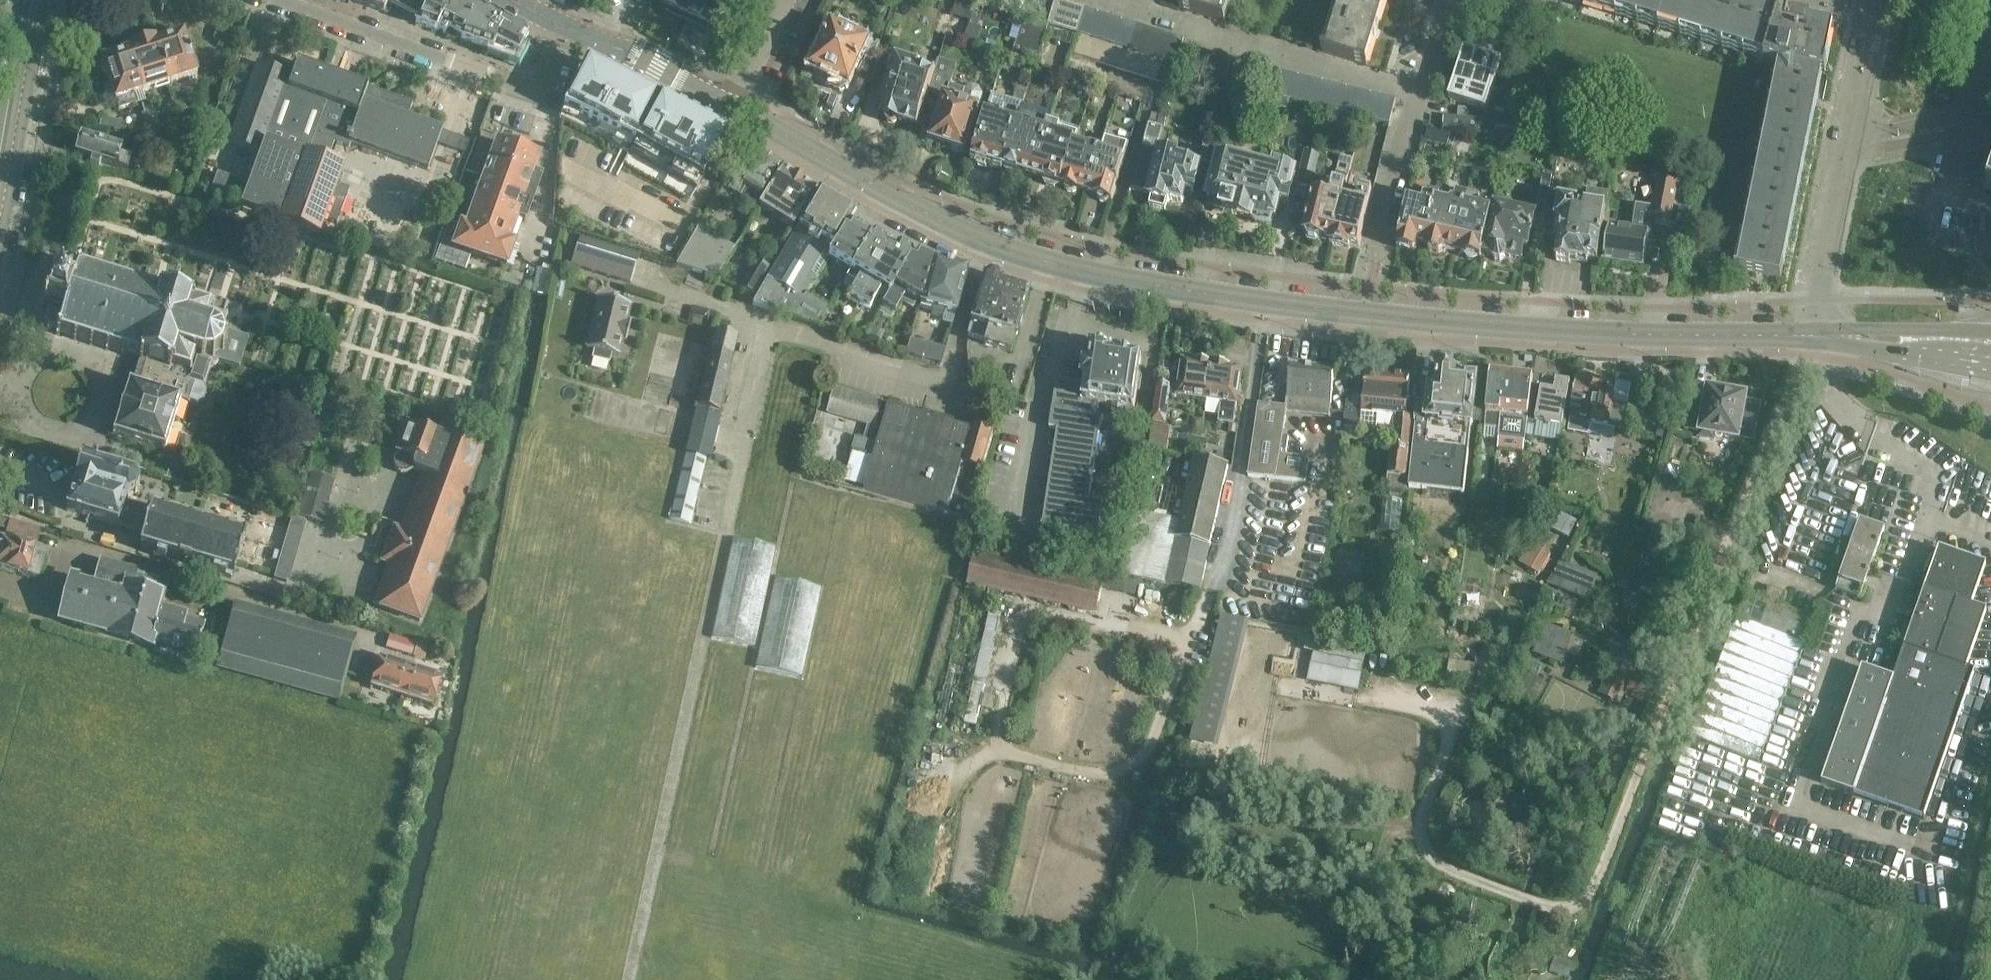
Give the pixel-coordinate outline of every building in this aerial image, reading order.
[(352,1),(386,14),(390,7),(389,6),(390,4),(417,19),(424,0),(352,0),(352,1)] [(417,19),(414,24),(435,31),(436,29),(450,0),(424,0),(417,19)] [(480,46),(496,14),(468,0),(460,0),(459,0),(450,0),(436,29),(443,33),(446,29),(454,32),(452,36),(480,46)] [(662,6),(667,8),(665,11),(683,20),(692,0),(665,0),(665,1),(662,6)] [(683,20),(705,30),(719,0),(692,0),(683,20)] [(947,34),(965,40),(977,2),(971,0),(957,0),(949,25),(947,34)] [(1085,8),(1061,0),(1056,0),(1049,23),(1078,32),(1085,8)] [(1181,6),(1221,19),(1227,0),(1183,0),(1181,6)] [(1326,52),(1367,64),(1386,1),(1382,0),(1342,0),(1326,52)] [(1766,57),(1765,60),(1779,64),(1738,269),(1781,277),(1784,264),(1791,266),(1838,32),(1831,31),(1807,26),(1806,32),(1787,29),(1790,12),(1780,9),(1780,11),(1745,0),(1584,0),(1766,57)] [(1098,12),(1086,8),(1078,32),(1091,37),(1098,12)] [(1098,12),(1091,37),(1103,40),(1111,16),(1098,12)] [(496,14),(480,46),(515,57),(527,35),(523,28),(496,14)] [(1024,16),(1013,54),(1037,62),(1049,23),(1024,16)] [(1111,16),(1103,40),(1115,44),(1123,20),(1111,16)] [(980,44),(986,28),(982,27),(984,21),(972,17),(971,22),(965,40),(980,44)] [(1123,20),(1115,44),(1127,48),(1135,23),(1123,20)] [(1135,23),(1127,48),(1140,52),(1148,27),(1135,23)] [(851,83),(863,58),(874,63),(879,47),(833,25),(814,67),(833,75),(831,79),(833,88),(840,91),(846,87),(848,86),(849,83),(851,83)] [(1148,27),(1140,52),(1151,55),(1159,31),(1148,27)] [(1159,31),(1151,55),(1163,59),(1171,34),(1159,31)] [(156,41),(169,83),(196,74),(195,70),(197,66),(194,59),(190,56),(183,33),(156,41)] [(1081,34),(1075,54),(1085,57),(1091,37),(1081,34)] [(1171,34),(1163,59),(1176,63),(1184,39),(1171,34)] [(1091,37),(1085,57),(1094,60),(1101,40),(1091,37)] [(129,50),(142,92),(169,83),(156,41),(155,41),(155,40),(128,49),(129,50)] [(1101,40),(1094,60),(1104,63),(1111,43),(1101,40)] [(1111,43),(1104,63),(1114,66),(1121,46),(1111,43)] [(1121,46),(1114,66),(1124,69),(1130,49),(1121,46)] [(1464,48),(1449,97),(1486,109),(1502,60),(1464,48)] [(1130,49),(1124,69),(1134,72),(1140,52),(1130,49)] [(140,103),(144,115),(154,112),(150,100),(145,101),(142,92),(129,50),(100,59),(101,62),(102,65),(104,72),(105,74),(117,111),(140,103)] [(1140,52),(1134,72),(1144,75),(1150,55),(1140,52)] [(893,55),(880,99),(888,102),(883,115),(886,116),(887,120),(888,122),(893,123),(895,122),(898,119),(900,119),(900,120),(919,126),(930,92),(937,68),(919,63),(920,60),(897,53),(896,56),(893,55)] [(1150,55),(1144,75),(1154,79),(1160,58),(1150,55)] [(937,68),(930,92),(946,97),(933,140),(950,145),(953,150),(958,151),(963,150),(966,151),(968,143),(970,144),(982,107),(980,106),(983,94),(980,88),(973,85),(966,89),(951,84),(957,64),(940,58),(937,68)] [(1160,58),(1154,79),(1164,82),(1170,61),(1160,58)] [(587,60),(559,115),(631,153),(660,98),(587,60)] [(282,219),(281,222),(320,235),(324,221),(337,225),(349,190),(337,185),(342,169),(327,164),(334,144),(348,149),(349,145),(426,172),(437,143),(465,153),(470,140),(441,130),(440,131),(406,119),(412,103),(341,78),(342,76),(325,70),(324,72),(294,61),(289,74),(257,62),(229,143),(261,154),(250,184),(218,173),(211,194),(273,216),(282,219)] [(1323,80),(1317,104),(1329,107),(1335,83),(1323,80)] [(1329,107),(1331,108),(1341,110),(1347,86),(1335,83),(1329,107)] [(1341,110),(1353,113),(1354,113),(1360,89),(1347,86),(1341,110)] [(1360,89),(1354,113),(1366,116),(1372,92),(1360,89)] [(1256,103),(1270,106),(1273,94),(1259,91),(1256,103)] [(1013,105),(1012,108),(1022,110),(1022,108),(1027,95),(1017,92),(1013,105)] [(1372,92),(1366,116),(1378,120),(1384,95),(1372,92)] [(1270,106),(1285,110),(1288,98),(1273,94),(1270,106)] [(1384,95),(1378,120),(1390,123),(1396,97),(1384,95)] [(660,98),(631,153),(697,188),(728,135),(660,98)] [(810,98),(805,109),(813,113),(818,102),(810,98)] [(1017,123),(1004,165),(1007,167),(1010,171),(1018,174),(1023,171),(1034,174),(1047,132),(1052,115),(1057,101),(1051,99),(1046,113),(1040,110),(1038,116),(1021,112),(1017,123)] [(1047,132),(1034,174),(1045,178),(1048,183),(1056,186),(1061,183),(1063,183),(1076,141),(1078,136),(1080,128),(1063,123),(1066,115),(1060,113),(1063,103),(1057,101),(1052,115),(1047,132)] [(989,106),(976,149),(977,150),(975,157),(977,157),(980,162),(988,165),(993,162),(1004,165),(1017,123),(1020,115),(989,106)] [(1466,116),(1467,108),(1458,107),(1457,116),(1466,116)] [(154,112),(144,115),(148,127),(158,124),(154,112)] [(1153,112),(1150,125),(1158,127),(1162,114),(1153,112)] [(1162,114),(1158,127),(1164,129),(1167,116),(1162,114)] [(1445,115),(1443,128),(1469,130),(1470,118),(1470,117),(1466,116),(1457,116),(1445,115)] [(1482,120),(1470,118),(1469,130),(1491,133),(1493,121),(1482,120)] [(1102,143),(1088,191),(1099,194),(1101,198),(1104,200),(1108,200),(1111,198),(1114,199),(1127,151),(1112,146),(1116,133),(1113,132),(1116,123),(1109,121),(1102,143)] [(1141,158),(1132,187),(1151,192),(1158,163),(1162,150),(1159,150),(1164,129),(1158,127),(1150,125),(1141,158)] [(1428,128),(1425,139),(1450,145),(1453,134),(1428,128)] [(99,162),(126,171),(129,159),(118,155),(121,148),(81,136),(75,154),(91,159),(90,163),(98,166),(99,162)] [(1076,141),(1063,183),(1066,184),(1068,188),(1071,190),(1075,190),(1079,188),(1088,191),(1102,143),(1078,136),(1076,141)] [(448,221),(434,259),(464,270),(470,254),(504,266),(512,244),(507,242),(516,219),(523,222),(538,179),(531,177),(538,157),(496,142),(489,161),(482,159),(475,176),(483,179),(465,228),(448,221)] [(733,178),(747,187),(743,194),(759,204),(782,166),(751,147),(748,153),(733,178)] [(1210,201),(1222,205),(1220,212),(1233,215),(1235,209),(1241,181),(1252,184),(1259,153),(1241,149),(1238,160),(1219,156),(1210,195),(1211,195),(1210,201)] [(1158,163),(1151,192),(1150,196),(1152,196),(1151,199),(1150,205),(1165,209),(1168,201),(1170,201),(1170,199),(1183,202),(1186,190),(1194,192),(1201,165),(1181,160),(1182,155),(1162,150),(1158,163)] [(1314,178),(1320,153),(1305,150),(1299,175),(1314,178)] [(1980,184),(1987,187),(1990,189),(1990,151),(1980,184)] [(1241,181),(1235,209),(1254,214),(1256,217),(1270,221),(1275,219),(1277,212),(1278,212),(1282,196),(1290,198),(1295,175),(1268,168),(1271,156),(1259,153),(1252,184),(1241,181)] [(1341,155),(1334,182),(1347,185),(1352,157),(1341,155)] [(782,166),(759,204),(758,206),(793,226),(814,192),(814,193),(816,188),(782,166)] [(1538,217),(1548,219),(1555,176),(1544,174),(1535,212),(1539,213),(1538,217)] [(1317,188),(1315,194),(1305,233),(1306,234),(1308,240),(1317,242),(1324,238),(1325,238),(1332,239),(1341,200),(1342,200),(1347,185),(1334,182),(1320,178),(1317,188)] [(1651,208),(1650,213),(1672,217),(1679,183),(1657,179),(1651,208)] [(1341,200),(1332,239),(1331,240),(1331,243),(1332,243),(1332,247),(1334,251),(1344,253),(1348,251),(1348,248),(1350,248),(1351,245),(1359,247),(1373,191),(1361,188),(1347,185),(1342,200),(1341,200)] [(1548,219),(1545,232),(1545,236),(1560,238),(1557,258),(1570,261),(1571,257),(1587,260),(1588,257),(1598,258),(1606,208),(1607,209),(1610,193),(1588,189),(1586,205),(1579,204),(1580,199),(1563,196),(1564,188),(1554,186),(1548,219)] [(1410,191),(1398,247),(1414,251),(1419,243),(1426,245),(1427,246),(1437,202),(1440,192),(1440,191),(1427,189),(1426,195),(1410,191)] [(1437,202),(1427,246),(1431,252),(1440,254),(1446,250),(1454,251),(1468,191),(1456,189),(1455,196),(1440,192),(1437,202)] [(767,276),(750,304),(818,324),(828,309),(806,295),(816,277),(828,256),(835,244),(844,229),(849,222),(855,210),(819,190),(798,224),(768,276),(767,276)] [(1468,191),(1454,251),(1466,254),(1468,257),(1471,259),(1475,259),(1478,257),(1481,257),(1482,253),(1483,254),(1493,212),(1492,212),(1494,203),(1495,202),(1479,198),(1480,194),(1468,191)] [(1493,212),(1483,254),(1493,255),(1495,261),(1500,262),(1506,258),(1506,254),(1522,257),(1525,245),(1529,246),(1534,229),(1545,232),(1548,219),(1538,217),(1539,213),(1494,203),(1492,212),(1493,212)] [(1609,225),(1604,260),(1644,265),(1649,231),(1650,213),(1651,208),(1633,205),(1629,228),(1609,225)] [(1680,206),(1677,220),(1686,222),(1689,208),(1680,206)] [(835,244),(828,256),(851,269),(869,238),(871,238),(872,236),(849,222),(844,229),(835,244)] [(698,228),(676,264),(675,265),(715,278),(733,249),(698,228)] [(580,235),(578,242),(638,260),(640,252),(610,244),(580,235)] [(869,238),(851,269),(846,277),(844,281),(853,286),(848,295),(858,301),(890,247),(885,245),(884,241),(883,240),(873,236),(872,236),(871,238),(869,238)] [(890,247),(858,301),(870,307),(880,289),(878,288),(879,286),(890,292),(911,254),(911,252),(909,251),(899,247),(897,246),(895,249),(890,247)] [(571,265),(576,267),(630,283),(636,266),(576,248),(571,265)] [(882,305),(883,306),(879,312),(891,318),(900,302),(911,308),(915,301),(920,302),(931,260),(918,255),(916,258),(912,256),(911,254),(890,292),(882,305)] [(755,260),(738,286),(752,292),(767,268),(755,260)] [(931,260),(920,302),(919,306),(916,313),(930,318),(931,313),(942,317),(941,321),(952,324),(955,314),(954,314),(967,270),(944,264),(943,265),(931,260)] [(136,369),(203,388),(212,360),(238,368),(241,359),(247,339),(221,331),(227,314),(224,313),(225,310),(226,305),(214,301),(212,307),(182,298),(184,292),(170,288),(168,294),(99,273),(101,268),(92,265),(91,270),(68,263),(62,266),(59,274),(61,280),(60,284),(52,282),(51,279),(48,281),(50,284),(44,302),(41,304),(43,307),(46,305),(53,307),(51,312),(46,314),(43,323),(48,330),(140,358),(136,369)] [(971,322),(967,334),(972,336),(984,340),(983,345),(1004,351),(1005,349),(1009,351),(1028,291),(1002,283),(1002,282),(1000,282),(1001,281),(998,274),(990,272),(986,276),(985,277),(983,276),(970,322),(971,322)] [(830,293),(825,290),(820,292),(817,297),(818,302),(823,305),(829,303),(831,299),(830,293)] [(599,296),(589,335),(586,347),(594,349),(592,356),(608,360),(610,353),(618,355),(622,338),(626,339),(630,322),(626,321),(630,304),(599,296)] [(836,330),(842,332),(846,321),(839,319),(836,330)] [(851,334),(855,324),(846,321),(842,332),(851,334)] [(872,325),(866,338),(879,344),(885,331),(872,325)] [(1216,337),(1217,328),(1209,327),(1208,336),(1216,337)] [(714,331),(696,407),(719,412),(719,411),(737,336),(714,331)] [(910,338),(906,352),(941,361),(945,348),(910,338)] [(1098,414),(1100,402),(1114,404),(1114,406),(1113,415),(1131,417),(1133,408),(1133,407),(1135,407),(1138,384),(1142,357),(1114,353),(1114,350),(1113,350),(1109,344),(1099,342),(1093,347),(1092,347),(1089,364),(1085,363),(1083,377),(1087,378),(1087,383),(1086,383),(1076,381),(1057,379),(1053,407),(1050,427),(1059,428),(1044,523),(1099,531),(1104,498),(1090,496),(1102,419),(1103,419),(1104,415),(1098,414)] [(1183,359),(1178,390),(1168,388),(1166,403),(1194,407),(1195,398),(1207,400),(1213,362),(1209,362),(1208,358),(1201,357),(1199,361),(1195,360),(1195,361),(1183,359)] [(1213,362),(1207,400),(1206,410),(1220,412),(1219,421),(1229,422),(1234,423),(1242,368),(1232,366),(1226,364),(1225,361),(1217,360),(1216,363),(1213,362)] [(1286,407),(1287,407),(1298,408),(1298,411),(1324,413),(1324,410),(1330,411),(1332,402),(1335,367),(1290,363),(1286,407)] [(1416,416),(1416,419),(1441,422),(1440,427),(1456,429),(1457,423),(1472,425),(1473,425),(1478,378),(1460,376),(1454,368),(1446,367),(1438,371),(1438,382),(1431,381),(1429,403),(1418,402),(1416,416)] [(203,388),(136,369),(132,384),(128,383),(112,435),(164,451),(164,450),(173,453),(181,426),(173,424),(180,400),(188,403),(188,402),(195,404),(202,401),(205,391),(203,388)] [(1348,390),(1345,426),(1360,427),(1393,430),(1394,414),(1405,415),(1410,375),(1366,371),(1364,391),(1348,390)] [(1491,372),(1487,412),(1485,437),(1499,438),(1499,437),(1500,437),(1502,414),(1501,414),(1503,388),(1509,389),(1511,374),(1491,372)] [(1503,388),(1501,414),(1502,414),(1500,437),(1499,437),(1499,438),(1498,448),(1524,451),(1529,416),(1534,376),(1511,374),(1509,389),(1503,388)] [(1534,376),(1529,416),(1526,436),(1560,440),(1563,425),(1571,382),(1557,380),(1557,381),(1534,376)] [(1578,377),(1572,407),(1568,427),(1607,435),(1609,425),(1623,428),(1631,387),(1590,379),(1578,377)] [(1730,392),(1708,388),(1699,436),(1714,438),(1714,434),(1739,437),(1746,396),(1748,397),(1749,388),(1732,385),(1730,392)] [(828,412),(869,424),(877,426),(884,402),(884,400),(835,386),(828,412)] [(1168,388),(1157,387),(1152,421),(1164,423),(1165,413),(1166,403),(1168,388)] [(866,483),(864,488),(969,518),(975,496),(966,493),(974,464),(983,467),(994,431),(973,425),(973,427),(890,403),(884,402),(877,426),(872,440),(864,438),(853,479),(866,483)] [(1287,407),(1286,407),(1260,404),(1249,475),(1307,481),(1309,458),(1286,455),(1288,436),(1283,435),(1287,407)] [(687,452),(706,457),(711,458),(722,412),(719,411),(719,412),(696,407),(685,452),(687,452)] [(1394,414),(1393,430),(1388,474),(1407,475),(1410,445),(1414,416),(1405,415),(1394,414)] [(1202,430),(1203,418),(1192,417),(1190,428),(1202,430)] [(1464,494),(1471,426),(1472,426),(1472,425),(1457,423),(1456,429),(1440,427),(1441,422),(1416,419),(1409,488),(1464,494)] [(390,565),(375,605),(419,620),(481,450),(407,423),(393,461),(392,465),(393,467),(394,470),(396,471),(398,472),(402,474),(406,475),(408,474),(415,472),(422,475),(401,532),(393,529),(381,562),(390,565)] [(1171,428),(1155,426),(1152,448),(1168,450),(1171,428)] [(706,457),(687,452),(670,518),(689,523),(706,457)] [(118,526),(144,533),(147,520),(122,512),(127,497),(136,492),(139,483),(135,475),(81,458),(74,480),(75,480),(66,509),(118,526)] [(1163,485),(1142,481),(1121,574),(1200,589),(1210,546),(1228,466),(1194,459),(1185,491),(1163,485)] [(169,466),(165,478),(181,483),(185,471),(169,466)] [(298,516),(323,522),(336,479),(311,472),(298,516)] [(1407,475),(1388,474),(1386,488),(1405,490),(1407,475)] [(1548,503),(1550,497),(1540,495),(1539,502),(1548,503)] [(1400,532),(1404,500),(1384,498),(1380,530),(1400,532)] [(150,510),(147,520),(144,533),(140,547),(152,551),(151,555),(163,558),(164,555),(180,560),(180,561),(185,562),(186,561),(213,569),(212,573),(229,578),(230,574),(233,575),(244,537),(150,510)] [(304,520),(292,516),(274,578),(287,582),(287,581),(289,582),(307,522),(304,521),(304,520)] [(6,533),(38,542),(41,529),(9,520),(6,533)] [(1884,530),(1860,521),(1835,589),(1860,598),(1884,530)] [(754,665),(804,674),(820,585),(770,576),(776,545),(733,537),(715,636),(758,644),(754,665)] [(27,575),(37,577),(43,556),(33,553),(34,549),(0,540),(0,568),(27,575)] [(1523,560),(1540,571),(1551,554),(1534,543),(1523,560)] [(1986,565),(1939,549),(1934,564),(1929,563),(1926,572),(1930,574),(1894,678),(1862,667),(1821,783),(1923,819),(1975,672),(1966,669),(1986,611),(1971,606),(1986,565)] [(968,583),(990,588),(1096,612),(1103,581),(975,552),(968,583)] [(205,621),(187,616),(188,614),(161,606),(169,581),(101,561),(94,585),(73,578),(61,619),(109,633),(108,634),(151,647),(153,640),(196,652),(201,634),(205,621)] [(1596,576),(1586,573),(1556,562),(1549,583),(1577,594),(1588,599),(1596,576)] [(1104,578),(1100,598),(1122,603),(1127,583),(1104,578)] [(990,588),(968,583),(937,719),(959,724),(990,588)] [(1748,591),(1703,704),(1691,735),(1759,762),(1806,642),(1799,639),(1808,616),(1781,605),(1786,593),(1772,588),(1768,599),(1748,591)] [(215,668),(339,702),(357,636),(233,601),(215,668)] [(964,725),(976,728),(1002,613),(990,611),(964,725)] [(1189,741),(1217,748),(1224,719),(1237,666),(1248,621),(1221,614),(1204,681),(1204,684),(1189,741)] [(1542,623),(1527,657),(1556,669),(1571,635),(1542,623)] [(1360,688),(1369,645),(1311,633),(1308,650),(1316,652),(1311,678),(1360,688)] [(392,647),(425,657),(428,646),(396,636),(392,647)] [(1450,660),(1447,681),(1472,685),(1478,654),(1452,650),(1450,660)] [(1613,656),(1596,698),(1622,709),(1640,668),(1613,656)] [(371,685),(432,705),(441,677),(380,657),(371,685)] [(1526,658),(1522,668),(1537,674),(1541,665),(1526,658)] [(1519,669),(1509,694),(1522,699),(1533,675),(1519,669)] [(1365,873),(1369,857),(1357,854),(1353,870),(1365,873)] [(1476,903),(1465,901),(1461,919),(1472,921),(1476,903)] [(1554,957),(1550,970),(1566,976),(1570,964),(1554,957)]
